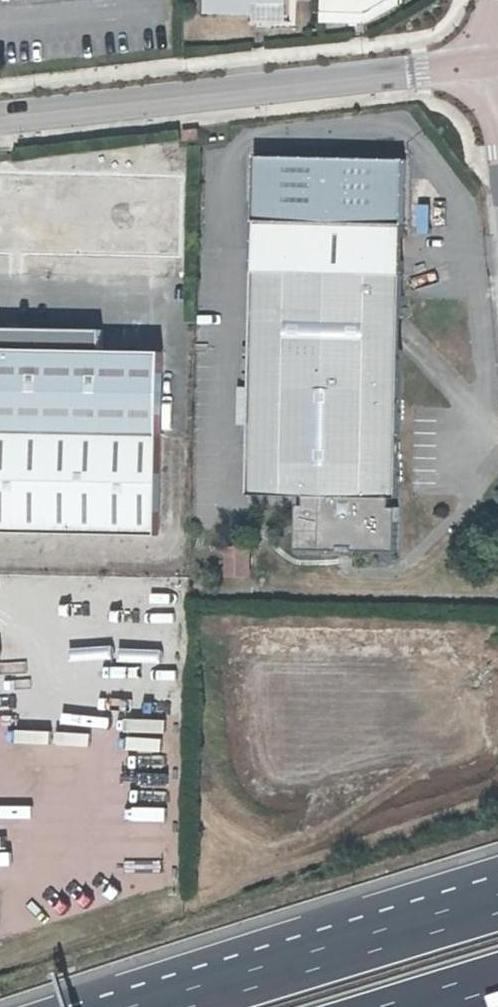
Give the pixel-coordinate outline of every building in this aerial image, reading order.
[(214,16),(261,16),(261,25),(265,25),(294,26),(294,0),(214,0),(214,16)] [(323,23),(371,25),(401,11),(402,0),(324,0),(323,23)] [(203,140),(202,131),(185,132),(186,142),(203,140)] [(411,160),(260,157),(256,387),(241,387),(240,431),(255,432),(255,497),(312,500),(312,504),(312,507),(303,507),(302,553),(345,554),(345,547),(351,547),(364,547),(364,552),(402,553),(403,512),(395,512),(395,500),(404,500),(411,160)] [(168,355),(109,353),(110,331),(0,329),(0,532),(165,535),(168,355)] [(254,544),(228,545),(228,578),(254,578),(254,544)]
